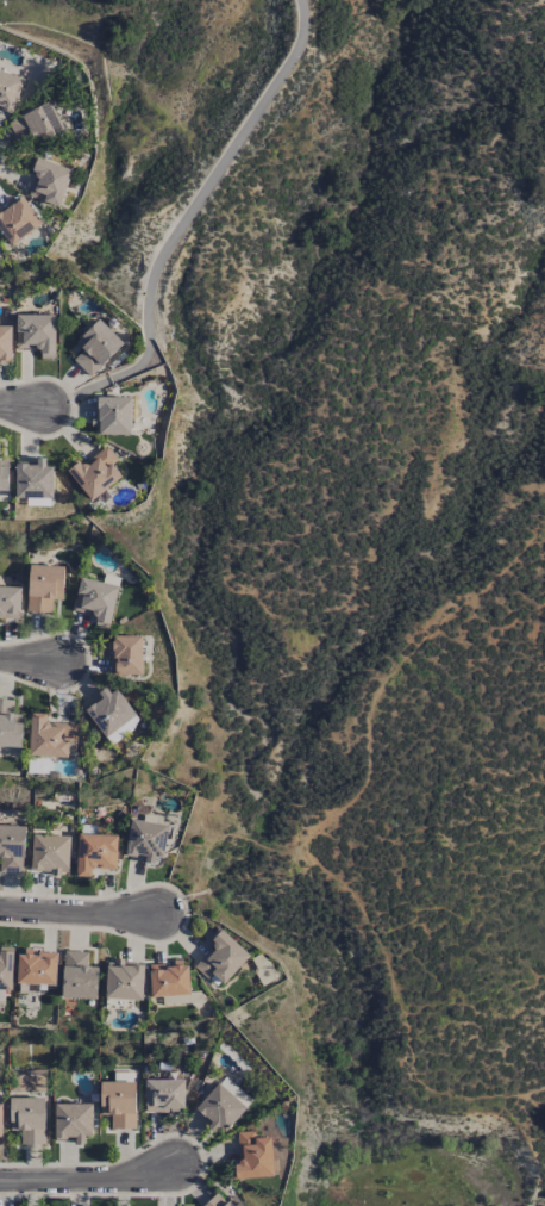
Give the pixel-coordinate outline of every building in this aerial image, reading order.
[(25,79),(0,70),(0,109),(12,114),(25,79)] [(64,129),(51,101),(9,121),(17,140),(31,133),(35,142),(64,129)] [(73,169),(34,157),(30,171),(36,173),(29,197),(62,206),(73,169)] [(14,245),(44,223),(23,194),(0,211),(0,226),(14,245)] [(56,314),(16,314),(17,349),(40,348),(40,358),(56,358),(56,314)] [(76,341),(84,350),(74,359),(90,376),(124,344),(100,318),(76,341)] [(0,326),(0,363),(12,363),(12,326),(0,326)] [(132,397),(96,397),(96,434),(132,435),(132,397)] [(92,501),(123,477),(113,464),(118,459),(107,445),(82,465),(78,461),(67,469),(92,501)] [(9,489),(9,457),(0,457),(0,490),(9,489)] [(54,466),(46,466),(46,457),(37,457),(37,464),(16,464),(15,497),(53,498),(54,466)] [(52,613),(53,599),(63,599),(65,566),(30,565),(28,612),(52,613)] [(73,610),(97,616),(95,624),(109,628),(120,586),(82,576),(73,610)] [(21,587),(0,586),(0,618),(20,619),(21,587)] [(143,637),(109,637),(110,674),(143,674),(143,637)] [(114,685),(84,707),(111,744),(140,723),(114,685)] [(24,714),(14,714),(14,700),(0,699),(0,746),(23,747),(24,714)] [(69,756),(69,741),(77,742),(78,723),(47,723),(47,713),(31,713),(30,755),(69,756)] [(170,826),(132,819),(125,855),(155,861),(157,855),(164,857),(170,826)] [(0,825),(0,858),(1,858),(1,872),(24,873),(26,826),(0,825)] [(117,868),(118,835),(78,833),(77,876),(93,877),(94,868),(117,868)] [(71,836),(33,835),(32,872),(70,873),(71,836)] [(250,956),(220,926),(208,939),(214,945),(194,966),(208,980),(212,976),(222,985),(250,956)] [(13,990),(14,948),(0,947),(0,989),(13,990)] [(63,998),(97,999),(99,967),(88,966),(89,951),(64,951),(63,998)] [(145,963),(108,962),(106,998),(143,1000),(145,963)] [(152,996),(191,995),(190,963),(151,964),(152,996)] [(250,1100),(225,1076),(194,1110),(220,1133),(250,1100)] [(145,1112),(185,1111),(184,1079),(145,1080),(145,1112)] [(136,1081),(101,1082),(102,1114),(111,1114),(112,1128),(137,1128),(136,1081)] [(22,1144),(46,1144),(45,1097),(10,1098),(11,1130),(22,1130),(22,1144)] [(92,1103),(54,1104),(55,1141),(85,1141),(85,1135),(93,1135),(92,1103)] [(238,1132),(240,1162),(234,1163),(235,1178),(273,1177),(272,1137),(255,1138),(255,1131),(238,1132)] [(226,1203),(217,1193),(203,1205),(245,1205),(234,1195),(226,1203)]
